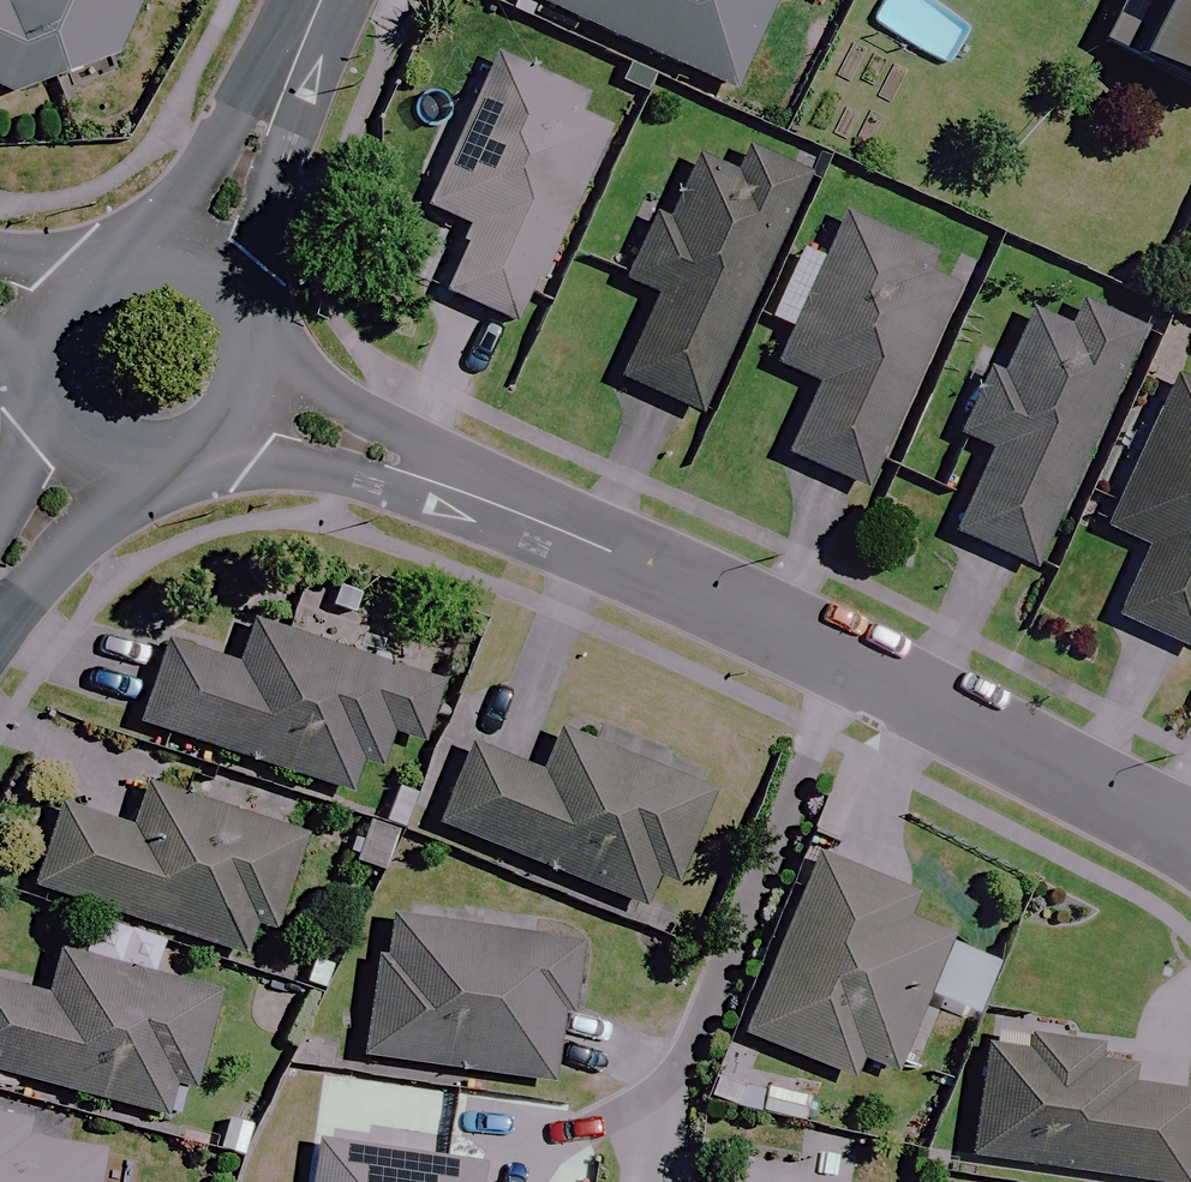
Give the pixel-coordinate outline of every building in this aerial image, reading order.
[(4,94),(109,60),(134,0),(0,0),(0,92),(4,94)] [(725,93),(768,0),(524,0),(725,93)] [(1092,41),(1190,91),(1190,0),(1113,0),(1092,41)] [(571,93),(478,54),(415,205),(460,224),(431,293),(515,328),(599,128),(563,113),(571,93)] [(677,155),(645,225),(620,280),(650,294),(612,379),(691,415),(787,205),(677,155)] [(956,272),(833,217),(814,259),(793,250),(762,319),(785,329),(769,365),(809,383),(777,455),(857,491),(956,272)] [(1134,332),(1072,305),(1061,330),(1019,311),(999,355),(987,350),(948,435),(981,450),(943,533),(1026,570),(1134,332)] [(1165,379),(1139,436),(1130,432),(1102,493),(1112,497),(1098,528),(1140,547),(1108,618),(1187,654),(1190,645),(1190,390),(1165,379)] [(434,686),(243,623),(227,671),(155,648),(131,723),(343,793),(353,761),(374,767),(385,734),(415,744),(434,686)] [(703,794),(553,734),(537,776),(462,747),(431,825),(639,908),(652,877),(667,884),(703,794)] [(298,837),(141,787),(127,830),(55,807),(29,887),(239,955),(250,923),(268,929),(298,837)] [(901,894),(806,858),(737,1038),(845,1079),(852,1059),(890,1074),(944,934),(894,914),(901,894)] [(573,943),(386,916),(365,1058),(545,1084),(556,1012),(563,1013),(573,943)] [(52,952),(42,987),(0,975),(0,1074),(159,1118),(168,1083),(187,1088),(212,995),(52,952)] [(981,1034),(962,1157),(1120,1181),(1179,1181),(1190,1106),(1190,1096),(1121,1085),(1125,1056),(981,1034)] [(24,1122),(0,1118),(0,1181),(134,1181),(138,1155),(22,1136),(24,1122)] [(363,1147),(312,1140),(306,1181),(472,1181),(474,1162),(439,1157),(442,1140),(365,1130),(363,1147)]
